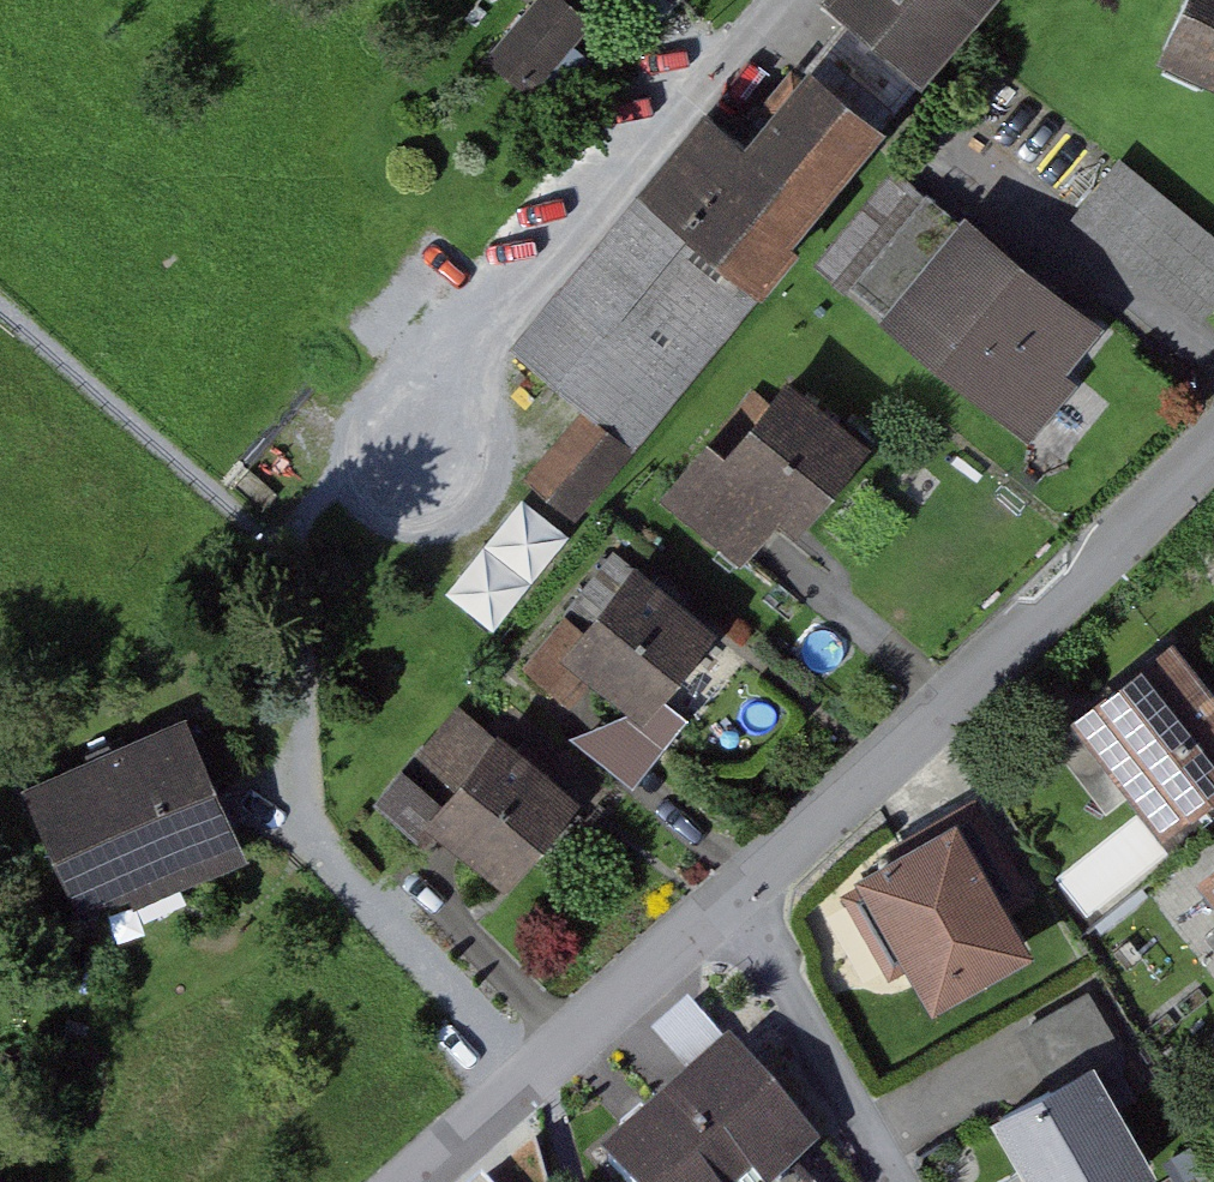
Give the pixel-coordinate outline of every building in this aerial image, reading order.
[(505,54),(546,91),(607,22),(582,0),(553,0),(505,54)] [(908,80),(979,0),(819,0),(908,80)] [(1165,54),(1213,76),(1213,0),(1189,0),(1165,54)] [(643,195),(744,279),(868,130),(798,72),(736,147),(705,121),(643,195)] [(1213,298),(1213,238),(1121,160),(1077,212),(1200,315),(1213,298)] [(747,297),(636,205),(514,350),(582,407),(626,443),(747,297)] [(888,327),(1030,443),(1114,341),(973,225),(888,327)] [(790,523),(856,441),(775,377),(716,452),(697,437),(653,493),(734,557),(750,538),(766,518),(783,532),(790,523)] [(582,407),(523,477),(567,514),(626,443),(582,407)] [(496,623),(576,529),(528,489),(448,583),(496,623)] [(555,648),(634,709),(700,628),(619,565),(555,648)] [(1149,833),(1213,786),(1213,704),(1210,699),(1168,641),(1064,717),(1149,833)] [(634,709),(571,734),(627,781),(682,718),(660,699),(634,709)] [(400,790),(521,886),(588,802),(467,706),(400,790)] [(199,725),(38,792),(94,928),(256,861),(199,725)] [(1184,795),(1213,831),(1213,770),(1184,795)] [(916,972),(942,1015),(1047,953),(969,821),(845,895),(897,983),(916,972)] [(1213,904),(1213,859),(1192,876),(1213,904)] [(601,1165),(616,1181),(797,1181),(834,1149),(738,1043),(601,1165)] [(1036,1181),(1153,1181),(1172,1171),(1103,1059),(999,1123),(1036,1181)] [(483,1157),(456,1181),(545,1181),(533,1137),(497,1171),(483,1157)] [(1004,1181),(1034,1181),(1025,1165),(1002,1177),(1004,1181)]
